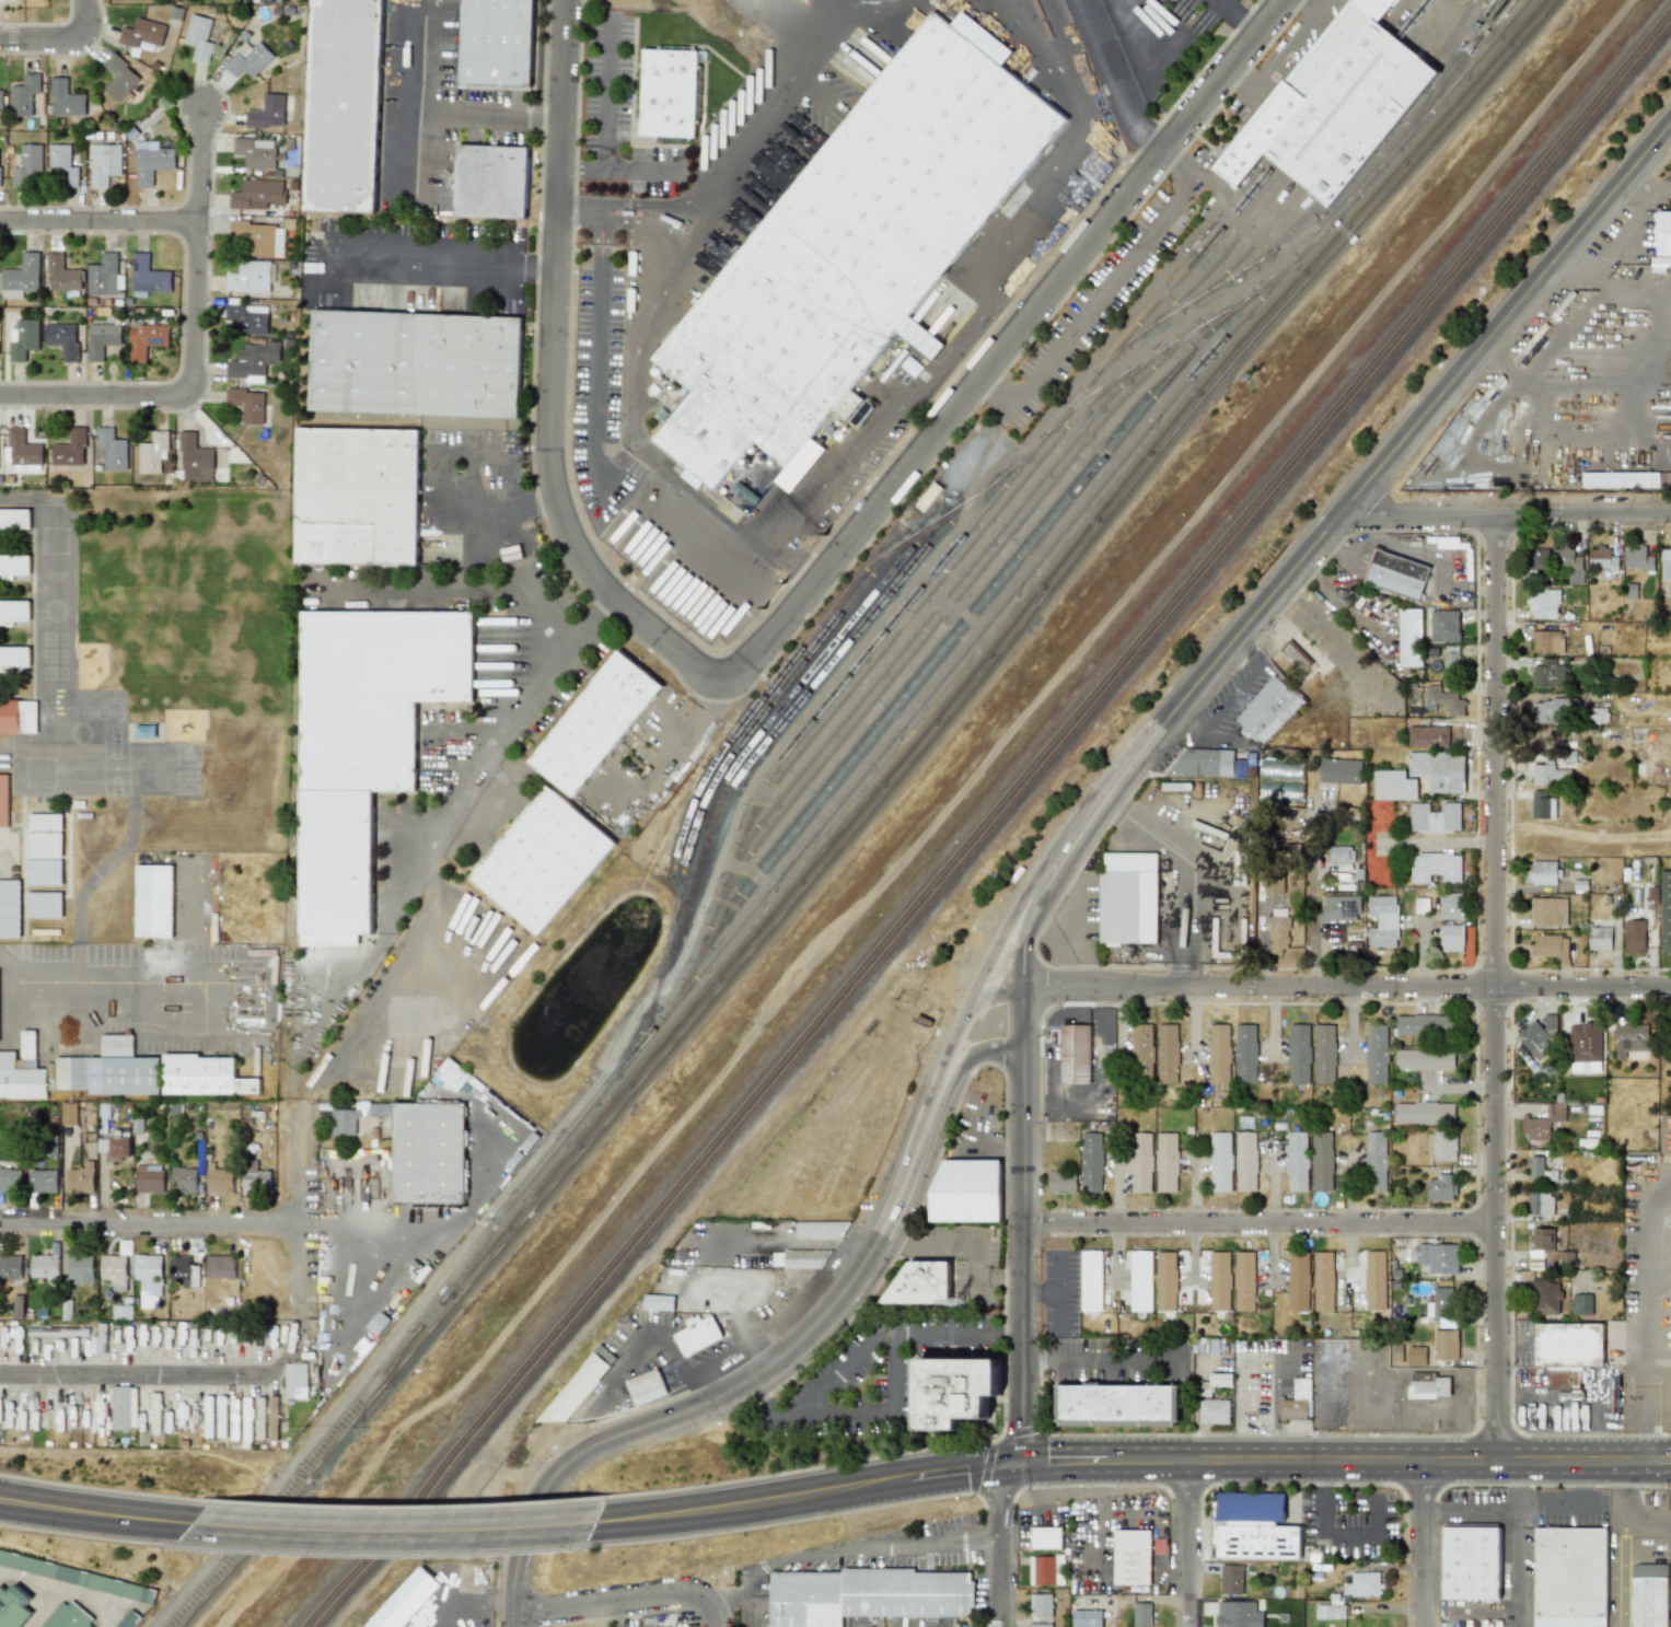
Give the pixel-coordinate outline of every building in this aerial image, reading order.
[(307,211),(316,0),(387,0),(379,213),(307,211)] [(463,86),(467,0),(538,0),(535,89),(520,89),(463,86)] [(1214,167),(1349,0),(1394,0),(1378,21),(1383,26),(1396,37),(1411,47),(1429,63),(1439,71),(1330,206),(1320,198),(1301,183),(1287,172),(1274,161),(1264,153),(1237,186),(1214,167)] [(169,24),(180,26),(182,8),(172,7),(169,24)] [(834,409),(787,468),(755,443),(717,490),(657,441),(695,394),(651,359),(935,10),(952,24),(963,10),(1013,50),(1002,65),(1070,119),(910,316),(945,345),(933,360),(897,332),(850,390),(875,409),(859,429),(834,409)] [(192,14),(183,43),(195,46),(192,58),(208,63),(213,44),(206,40),(211,20),(192,14)] [(121,26),(134,30),(137,18),(166,25),(161,46),(139,40),(137,48),(117,43),(121,26)] [(274,57),(259,41),(251,49),(246,43),(223,65),(235,78),(244,69),(252,78),(274,57)] [(697,65),(701,65),(699,124),(695,124),(695,132),(695,137),(692,137),(692,140),(654,139),(653,139),(653,136),(639,135),(640,121),(637,120),(639,62),(642,62),(642,48),(657,48),(658,45),(684,46),(688,46),(695,47),(695,50),(704,50),(707,50),(707,62),(704,61),(697,61),(697,65)] [(102,64),(115,75),(103,89),(119,102),(141,77),(112,52),(102,64)] [(10,86),(10,116),(32,116),(32,94),(39,95),(40,74),(23,74),(23,86),(10,86)] [(68,78),(52,78),(51,116),(85,116),(85,95),(68,94),(68,78)] [(245,111),(245,126),(283,127),(283,94),(263,94),(263,111),(245,111)] [(275,140),(233,139),(232,155),(245,156),(245,168),(274,169),(275,140)] [(136,188),(153,188),(153,170),(175,169),(175,148),(158,149),(158,141),(135,142),(136,188)] [(19,166),(13,166),(12,187),(32,187),(32,175),(41,176),(42,145),(20,144),(19,166)] [(49,145),(49,175),(65,176),(65,187),(78,187),(79,167),(70,167),(70,145),(49,145)] [(121,146),(90,145),(89,187),(107,188),(107,175),(120,176),(121,146)] [(459,217),(531,220),(533,150),(461,147),(459,217)] [(230,192),(229,209),(267,209),(267,204),(283,205),(284,180),(242,180),(242,192),(230,192)] [(1670,211),(1670,255),(1660,255),(1660,234),(1656,234),(1656,213),(1660,213),(1660,211),(1670,211)] [(283,257),(283,225),(229,223),(229,243),(243,244),(242,256),(283,257)] [(81,290),(81,269),(63,268),(63,251),(47,251),(47,271),(50,271),(50,290),(81,290)] [(117,275),(118,253),(100,252),(100,265),(88,265),(87,295),(124,295),(124,275),(117,275)] [(2,269),(2,299),(23,299),(23,292),(39,291),(39,253),(21,253),(21,269),(2,269)] [(171,271),(149,271),(149,253),(132,253),(131,296),(146,297),(146,292),(170,292),(171,271)] [(1035,261),(1023,256),(1019,264),(1031,270),(1035,261)] [(1029,272),(1011,258),(993,281),(1010,295),(1029,272)] [(226,291),(260,291),(260,283),(269,283),(270,263),(239,262),(239,273),(227,273),(226,291)] [(267,335),(268,306),(225,305),(225,324),(237,324),(237,334),(267,335)] [(316,311),(317,311),(353,313),(467,317),(519,318),(526,319),(523,420),(423,416),(313,412),(316,311)] [(9,362),(26,362),(26,350),(38,350),(39,319),(17,319),(17,329),(10,329),(9,362)] [(44,324),(44,346),(61,346),(61,363),(79,362),(79,342),(76,342),(74,324),(44,324)] [(120,324),(120,346),(103,346),(103,362),(86,363),(86,342),(90,342),(90,324),(120,324)] [(169,326),(129,325),(128,361),(146,362),(146,346),(169,347),(169,326)] [(227,361),(227,378),(245,378),(245,383),(265,384),(265,363),(279,364),(280,340),(245,340),(245,361),(227,361)] [(264,425),(264,391),(226,390),(226,406),(242,406),(241,424),(264,425)] [(10,427),(9,471),(41,472),(41,444),(24,444),(25,427),(10,427)] [(51,465),(84,466),(85,427),(69,427),(69,444),(51,444),(51,465)] [(126,471),(127,439),(114,439),(114,427),(97,427),(96,448),(104,448),(104,470),(126,471)] [(298,563),(420,566),(422,449),(422,430),(301,428),(298,563)] [(160,473),(160,459),(167,459),(167,431),(151,431),(151,443),(138,443),(138,473),(160,473)] [(183,433),(183,453),(186,453),(185,470),(217,470),(218,450),(199,450),(199,433),(183,433)] [(1581,488),(1659,488),(1659,472),(1581,472),(1581,488)] [(0,509),(0,532),(30,532),(30,509),(0,509)] [(1589,572),(1617,573),(1618,544),(1590,544),(1589,572)] [(1431,565),(1376,546),(1362,584),(1418,603),(1431,565)] [(1583,584),(1583,556),(1575,556),(1575,546),(1554,546),(1554,570),(1567,570),(1567,584),(1583,584)] [(1647,556),(1647,546),(1625,546),(1625,571),(1655,571),(1655,556),(1647,556)] [(1670,579),(1670,546),(1660,546),(1660,579),(1670,579)] [(1548,549),(1531,549),(1531,568),(1548,568),(1548,549)] [(0,555),(0,575),(29,575),(29,555),(0,555)] [(1557,590),(1530,590),(1530,618),(1557,618),(1557,590)] [(1390,641),(1399,627),(1385,619),(1395,604),(1382,596),(1381,597),(1372,591),(1354,617),(1390,641)] [(0,601),(0,626),(13,626),(13,621),(30,621),(30,601),(0,601)] [(1421,666),(1421,608),(1399,608),(1399,666),(1421,666)] [(1461,609),(1430,609),(1430,641),(1461,641),(1461,609)] [(361,935),(361,948),(303,948),(305,614),(477,614),(477,705),(419,705),(419,792),(375,791),(374,935),(361,935)] [(1530,652),(1551,652),(1551,630),(1530,630),(1530,652)] [(1279,650),(1302,672),(1312,662),(1289,640),(1279,650)] [(1442,671),(1461,671),(1461,646),(1442,646),(1442,671)] [(0,648),(0,672),(30,672),(30,648),(0,648)] [(620,651),(531,763),(576,799),(665,687),(620,651)] [(1566,687),(1566,659),(1542,659),(1542,664),(1531,664),(1531,687),(1566,687)] [(1421,668),(1399,667),(1399,678),(1420,678),(1421,668)] [(1233,722),(1265,748),(1304,699),(1272,673),(1233,722)] [(1464,694),(1446,694),(1446,685),(1425,685),(1425,705),(1444,705),(1444,716),(1464,716),(1464,694)] [(1530,699),(1530,720),(1574,720),(1574,699),(1530,699)] [(0,700),(0,734),(36,734),(36,700),(0,700)] [(1606,708),(1589,708),(1589,724),(1607,723),(1606,708)] [(1407,746),(1449,746),(1449,725),(1407,725),(1407,746)] [(1576,734),(1542,734),(1542,747),(1576,747),(1576,734)] [(1232,777),(1233,749),(1174,748),(1174,777),(1232,777)] [(1464,793),(1465,752),(1407,751),(1407,770),(1373,769),(1373,800),(1411,800),(1412,776),(1429,776),(1429,792),(1464,793)] [(1320,783),(1361,783),(1361,758),(1320,758),(1320,783)] [(1531,786),(1557,786),(1557,762),(1531,762),(1531,786)] [(7,828),(8,775),(0,775),(0,828),(7,828)] [(472,881),(543,939),(618,845),(547,787),(472,881)] [(1551,791),(1531,791),(1531,818),(1556,818),(1556,799),(1551,799),(1551,791)] [(1409,802),(1409,832),(1461,832),(1461,802),(1409,802)] [(62,814),(28,814),(28,832),(62,831),(62,814)] [(61,832),(26,833),(26,859),(62,858),(61,832)] [(1353,847),(1328,847),(1328,862),(1353,862),(1353,847)] [(1461,852),(1409,852),(1409,884),(1430,884),(1430,874),(1440,873),(1440,884),(1461,884),(1461,852)] [(1158,853),(1100,853),(1099,944),(1157,944),(1158,853)] [(61,886),(62,860),(25,859),(25,885),(61,886)] [(1556,860),(1528,860),(1528,884),(1556,884),(1556,860)] [(135,937),(172,938),(173,866),(136,865),(135,937)] [(1660,871),(1660,953),(1670,953),(1670,871),(1660,871)] [(1263,894),(1284,894),(1284,873),(1263,873),(1263,894)] [(0,880),(0,938),(20,938),(20,880),(0,880)] [(61,918),(62,892),(25,892),(25,918),(61,918)] [(1464,919),(1464,893),(1440,893),(1440,919),(1464,919)] [(1359,895),(1320,895),(1320,921),(1359,921),(1359,895)] [(1397,948),(1397,895),(1367,895),(1367,917),(1377,917),(1377,927),(1368,927),(1368,948),(1397,948)] [(1566,897),(1531,897),(1531,926),(1566,926),(1566,897)] [(1289,909),(1265,909),(1265,956),(1289,956),(1289,909)] [(1624,952),(1645,952),(1645,919),(1624,919),(1624,952)] [(1464,923),(1440,923),(1440,951),(1464,951),(1464,923)] [(1588,950),(1611,950),(1611,927),(1588,927),(1588,950)] [(1574,934),(1530,934),(1530,955),(1558,955),(1558,966),(1574,966),(1574,934)] [(1113,1046),(1114,1017),(1108,1017),(1108,1008),(1094,1008),(1093,1027),(1112,1027),(1111,1039),(1095,1038),(1095,1046),(1113,1046)] [(1395,1036),(1452,1036),(1452,1014),(1395,1014),(1395,1036)] [(1550,1014),(1539,1024),(1533,1019),(1515,1036),(1537,1060),(1551,1048),(1544,1041),(1560,1025),(1550,1014)] [(1570,1072),(1601,1072),(1600,1023),(1569,1024),(1570,1072)] [(1061,1082),(1091,1082),(1091,1024),(1061,1024),(1061,1082)] [(1130,1024),(1130,1081),(1152,1081),(1152,1024),(1130,1024)] [(1156,1024),(1156,1082),(1177,1082),(1177,1024),(1156,1024)] [(1208,1082),(1230,1082),(1230,1024),(1208,1024),(1208,1082)] [(1310,1083),(1310,1024),(1288,1024),(1288,1083),(1310,1083)] [(1314,1081),(1335,1081),(1335,1024),(1314,1024),(1314,1081)] [(1389,1083),(1389,1024),(1365,1024),(1365,1083),(1389,1083)] [(1235,1025),(1235,1083),(1257,1083),(1257,1025),(1235,1025)] [(1614,1059),(1645,1059),(1645,1025),(1614,1025),(1614,1059)] [(19,1031),(19,1050),(0,1051),(0,1099),(46,1098),(46,1069),(35,1069),(35,1030),(19,1031)] [(133,1035),(101,1035),(101,1056),(133,1056),(133,1035)] [(1455,1048),(1395,1048),(1395,1070),(1455,1070),(1455,1048)] [(259,1094),(259,1078),(235,1079),(234,1055),(163,1057),(163,1095),(259,1094)] [(87,1090),(87,1058),(55,1057),(55,1090),(87,1090)] [(159,1095),(160,1058),(88,1057),(88,1094),(159,1095)] [(434,1074),(456,1093),(471,1076),(449,1057),(434,1074)] [(1455,1101),(1395,1101),(1395,1124),(1455,1124),(1455,1101)] [(76,1125),(76,1103),(61,1103),(61,1125),(76,1125)] [(108,1103),(98,1104),(98,1119),(104,1119),(109,1118),(108,1103)] [(465,1104),(356,1103),(356,1110),(331,1109),(331,1136),(355,1136),(355,1116),(393,1117),(393,1204),(464,1204),(465,1104)] [(1521,1115),(1521,1140),(1552,1140),(1552,1126),(1566,1126),(1566,1103),(1543,1103),(1543,1115),(1521,1115)] [(1427,1161),(1458,1161),(1458,1129),(1427,1129),(1427,1161)] [(1235,1193),(1257,1193),(1257,1130),(1235,1130),(1235,1193)] [(1308,1192),(1308,1130),(1285,1130),(1285,1192),(1308,1192)] [(1333,1192),(1333,1130),(1311,1130),(1311,1192),(1333,1192)] [(1386,1192),(1386,1130),(1365,1130),(1365,1192),(1386,1192)] [(1102,1192),(1102,1131),(1080,1131),(1080,1192),(1102,1192)] [(1231,1131),(1209,1131),(1209,1192),(1231,1192),(1231,1131)] [(1151,1192),(1150,1132),(1129,1132),(1130,1193),(1151,1192)] [(1154,1192),(1176,1192),(1175,1132),(1154,1132),(1154,1192)] [(129,1139),(97,1139),(97,1150),(109,1150),(109,1157),(129,1157),(129,1139)] [(57,1155),(56,1140),(47,1140),(47,1155),(57,1155)] [(1528,1181),(1556,1182),(1556,1170),(1545,1170),(1545,1155),(1528,1154),(1528,1181)] [(242,1192),(270,1191),(270,1171),(257,1171),(257,1160),(242,1160),(242,1192)] [(1001,1221),(1001,1160),(943,1160),(932,1189),(930,1222),(1001,1221)] [(66,1169),(66,1193),(93,1194),(94,1161),(84,1161),(84,1169),(66,1169)] [(135,1193),(163,1192),(162,1165),(135,1165),(135,1193)] [(232,1193),(232,1167),(206,1167),(206,1192),(232,1193)] [(20,1193),(21,1169),(0,1168),(0,1192),(20,1193)] [(196,1168),(171,1168),(171,1187),(178,1187),(178,1193),(196,1193),(196,1168)] [(57,1193),(57,1171),(29,1170),(29,1193),(57,1193)] [(1047,1192),(1077,1192),(1077,1171),(1047,1171),(1047,1192)] [(1427,1174),(1427,1200),(1458,1200),(1458,1174),(1427,1174)] [(1528,1215),(1554,1215),(1554,1192),(1528,1192),(1528,1215)] [(797,1237),(848,1237),(848,1221),(797,1221),(797,1237)] [(1533,1228),(1533,1250),(1554,1250),(1554,1228),(1533,1228)] [(1459,1243),(1418,1243),(1418,1263),(1428,1263),(1428,1274),(1459,1274),(1459,1243)] [(828,1250),(773,1250),(773,1268),(828,1268),(828,1250)] [(1103,1250),(1080,1250),(1080,1311),(1103,1311),(1103,1250)] [(1152,1250),(1130,1250),(1130,1311),(1152,1311),(1152,1250)] [(1386,1250),(1365,1250),(1365,1310),(1386,1310),(1386,1250)] [(1573,1251),(1558,1252),(1559,1267),(1573,1266),(1573,1251)] [(1254,1252),(1208,1252),(1208,1311),(1254,1311),(1254,1252)] [(1287,1311),(1309,1311),(1309,1252),(1287,1252),(1287,1311)] [(1313,1252),(1313,1311),(1334,1311),(1334,1252),(1313,1252)] [(1176,1311),(1176,1254),(1156,1254),(1156,1311),(1176,1311)] [(56,1278),(56,1255),(30,1255),(30,1278),(56,1278)] [(125,1292),(126,1256),(100,1255),(100,1279),(111,1279),(111,1291),(125,1292)] [(160,1255),(134,1255),(134,1279),(140,1280),(139,1308),(160,1308),(160,1255)] [(206,1278),(234,1278),(235,1256),(207,1255),(206,1278)] [(21,1279),(21,1256),(0,1256),(0,1279),(21,1279)] [(92,1283),(93,1257),(67,1256),(66,1283),(92,1283)] [(190,1256),(170,1256),(171,1281),(182,1281),(182,1288),(199,1287),(198,1264),(190,1265),(190,1256)] [(949,1305),(950,1261),(895,1261),(894,1304),(949,1305)] [(1531,1314),(1560,1314),(1560,1278),(1531,1278),(1531,1314)] [(1418,1301),(1417,1315),(1451,1316),(1452,1288),(1432,1287),(1432,1302),(1418,1301)] [(1590,1314),(1590,1294),(1569,1293),(1568,1313),(1590,1314)] [(674,1310),(674,1294),(642,1294),(642,1310),(674,1310)] [(12,1317),(22,1317),(22,1295),(13,1295),(12,1317)] [(131,1320),(132,1306),(112,1305),(111,1320),(131,1320)] [(379,1337),(391,1320),(379,1311),(366,1328),(379,1337)] [(686,1358),(724,1338),(713,1316),(675,1336),(686,1358)] [(106,1323),(97,1323),(96,1345),(105,1345),(106,1323)] [(1534,1365),(1548,1365),(1548,1388),(1581,1388),(1581,1365),(1612,1365),(1612,1348),(1602,1348),(1602,1323),(1534,1323),(1534,1365)] [(88,1328),(27,1329),(27,1336),(88,1336),(88,1328)] [(1458,1329),(1435,1329),(1435,1364),(1458,1364),(1458,1329)] [(1206,1352),(1218,1352),(1218,1339),(1206,1339),(1206,1352)] [(613,1368),(619,1360),(602,1345),(595,1353),(613,1368)] [(1407,1364),(1426,1364),(1426,1346),(1407,1346),(1407,1364)] [(582,1368),(583,1369),(600,1382),(613,1368),(595,1353),(582,1368)] [(960,1430),(960,1418),(988,1418),(989,1396),(999,1396),(999,1359),(918,1358),(917,1430),(960,1430)] [(284,1364),(284,1399),(307,1399),(306,1363),(284,1364)] [(567,1421),(600,1382),(583,1369),(537,1422),(567,1421)] [(627,1382),(659,1369),(670,1395),(638,1408),(627,1382)] [(1199,1383),(1199,1423),(1230,1423),(1230,1399),(1211,1399),(1211,1386),(1232,1386),(1232,1373),(1210,1373),(1210,1383),(1199,1383)] [(1407,1373),(1407,1397),(1454,1397),(1454,1373),(1407,1373)] [(1311,1378),(1290,1378),(1290,1399),(1278,1399),(1278,1421),(1311,1421),(1311,1378)] [(1056,1384),(1056,1426),(1179,1426),(1179,1384),(1056,1384)] [(136,1429),(136,1387),(112,1387),(112,1429),(136,1429)] [(160,1393),(152,1393),(150,1426),(159,1426),(160,1393)] [(106,1394),(94,1394),(95,1431),(106,1431),(106,1394)] [(212,1396),(204,1396),(204,1424),(211,1424),(212,1396)] [(277,1396),(267,1396),(268,1441),(278,1440),(277,1396)] [(225,1397),(217,1397),(216,1436),(224,1436),(225,1397)] [(264,1439),(264,1397),(255,1397),(255,1439),(264,1439)] [(252,1398),(243,1398),(242,1438),(250,1438),(252,1398)] [(229,1428),(238,1428),(237,1399),(229,1399),(229,1428)] [(1284,1494),(1211,1492),(1210,1559),(1300,1560),(1301,1526),(1284,1525),(1284,1494)] [(1442,1526),(1442,1601),(1500,1601),(1500,1526),(1442,1526)] [(1031,1549),(1061,1549),(1061,1527),(1031,1527),(1031,1549)] [(1610,1529),(1537,1527),(1536,1626),(1595,1626),(1609,1626),(1610,1529)] [(1113,1585),(1151,1585),(1151,1530),(1113,1530),(1113,1585)] [(152,1604),(0,1565),(0,1550),(154,1591),(152,1604)] [(1029,1555),(1029,1585),(1063,1585),(1063,1555),(1029,1555)] [(1668,1562),(1631,1562),(1631,1626),(1668,1626),(1668,1562)] [(1221,1594),(1246,1594),(1246,1564),(1209,1564),(1209,1573),(1221,1573),(1221,1594)] [(443,1587),(421,1567),(369,1626),(408,1626),(443,1587)] [(843,1617),(843,1626),(770,1626),(770,1572),(843,1572),(843,1569),(915,1569),(915,1573),(972,1573),(972,1582),(975,1582),(975,1608),(972,1608),(972,1617),(843,1617)] [(1344,1596),(1383,1596),(1383,1572),(1354,1572),(1354,1584),(1344,1584),(1344,1596)] [(33,1614),(22,1626),(0,1626),(0,1586),(7,1592),(13,1584),(32,1600),(25,1607),(33,1614)] [(1031,1594),(1031,1617),(1052,1617),(1052,1594),(1031,1594)] [(90,1626),(94,1620),(71,1601),(67,1605),(62,1602),(41,1626),(91,1626),(90,1626)] [(1134,1626),(1151,1626),(1151,1602),(1134,1602),(1134,1626)] [(1347,1604),(1316,1604),(1316,1618),(1347,1618),(1347,1604)] [(141,1617),(133,1626),(117,1626),(131,1609),(141,1617)] [(1102,1609),(1071,1609),(1071,1626),(1102,1626),(1102,1609)]
